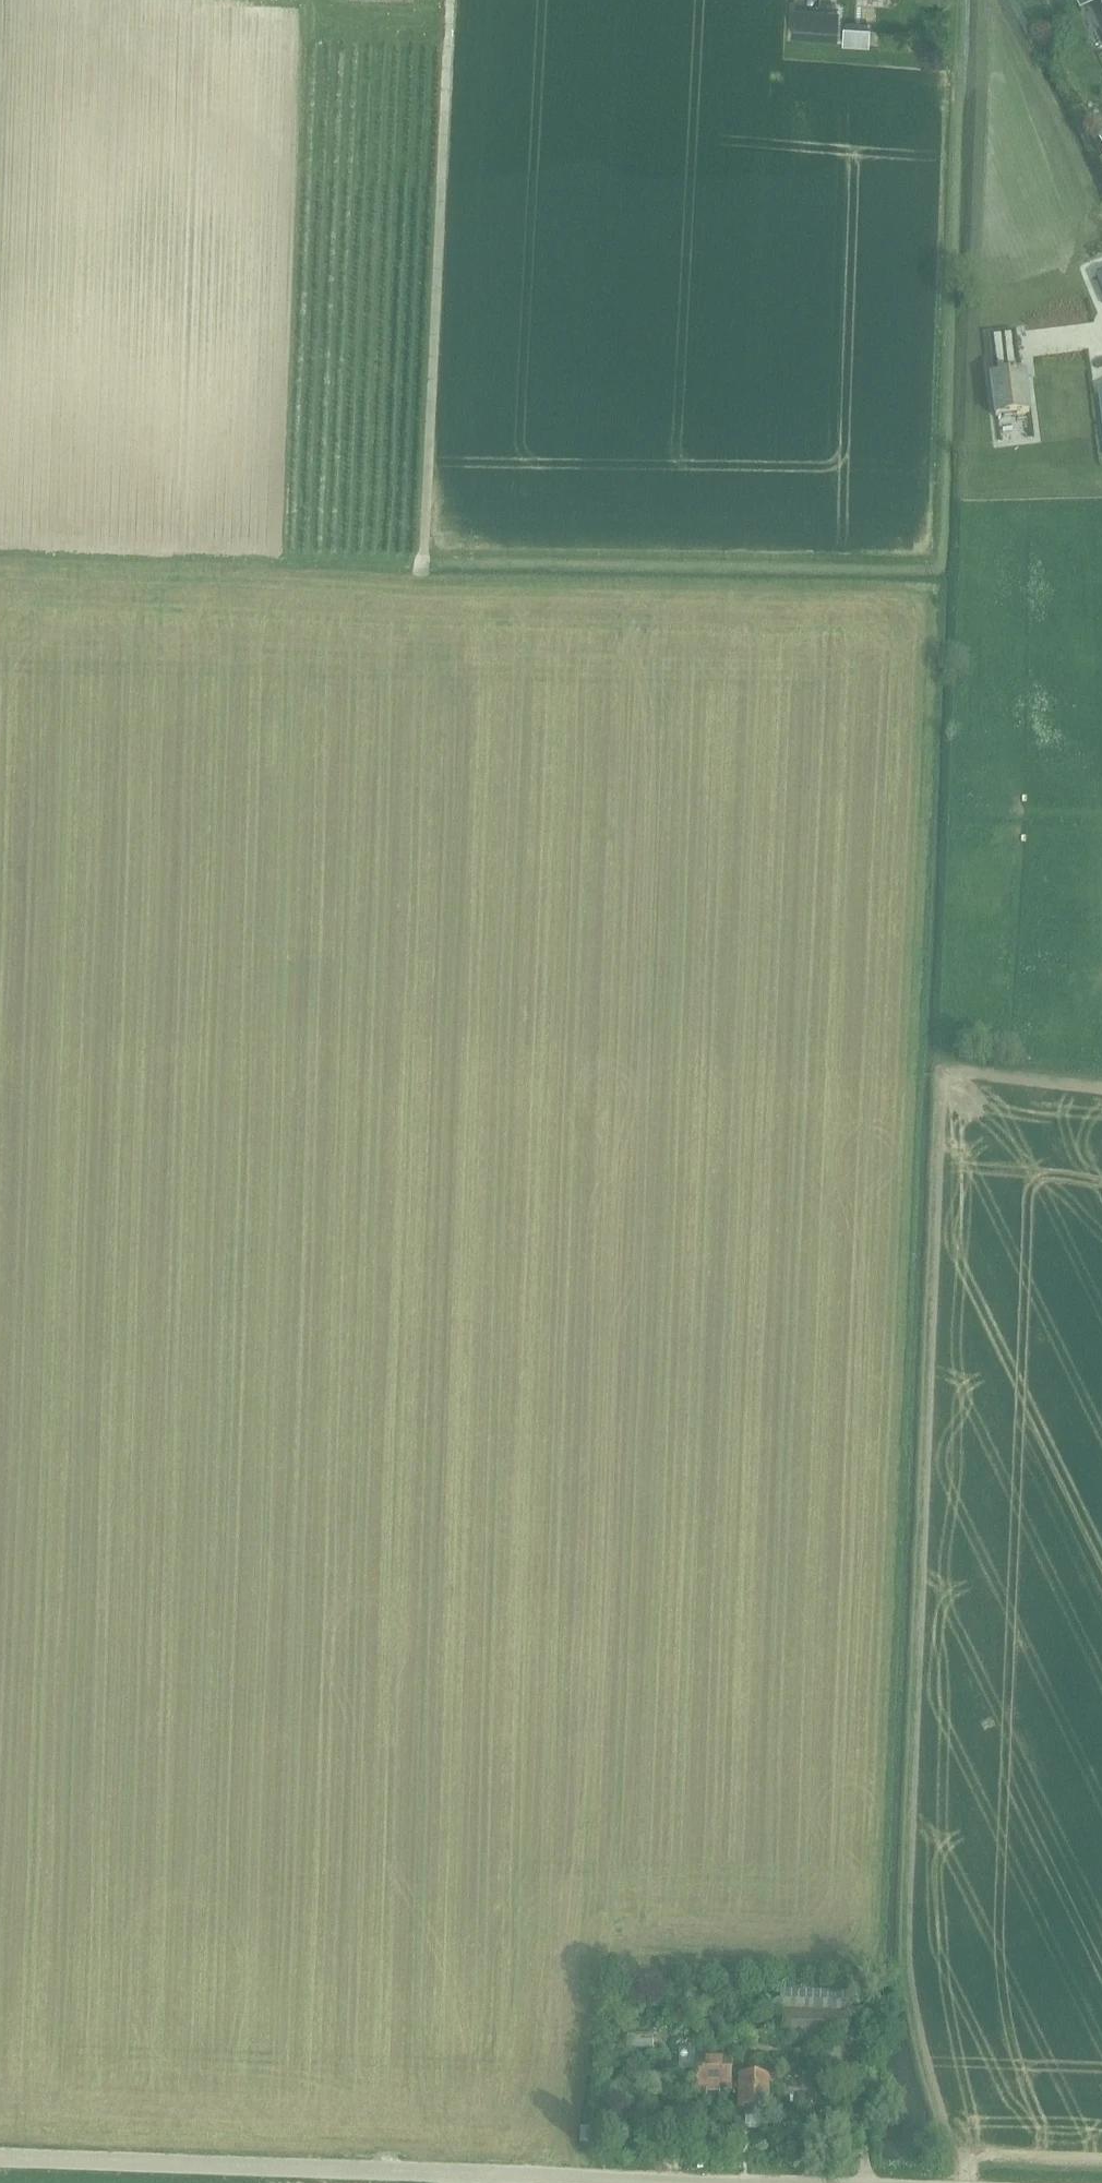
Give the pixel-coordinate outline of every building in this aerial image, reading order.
[(1058,11),(1068,5),(1065,0),(1052,0),(1058,11)] [(793,9),(792,35),(835,38),(837,12),(793,9)] [(1086,246),(1096,270),(1101,268),(1101,240),(1086,246)] [(994,380),(989,381),(995,418),(1031,413),(1026,376),(1023,377),(1017,331),(988,335),(994,380)] [(851,2012),(784,2010),(783,2038),(850,2039),(851,2012)] [(733,2056),(710,2056),(711,2047),(696,2046),(695,2092),(707,2093),(706,2097),(720,2097),(720,2093),(732,2093),(733,2056)] [(770,2079),(767,2079),(768,2061),(753,2060),(752,2079),(741,2078),(739,2113),(747,2114),(746,2128),(749,2131),(758,2131),(761,2128),(762,2114),(769,2114),(770,2079)]
